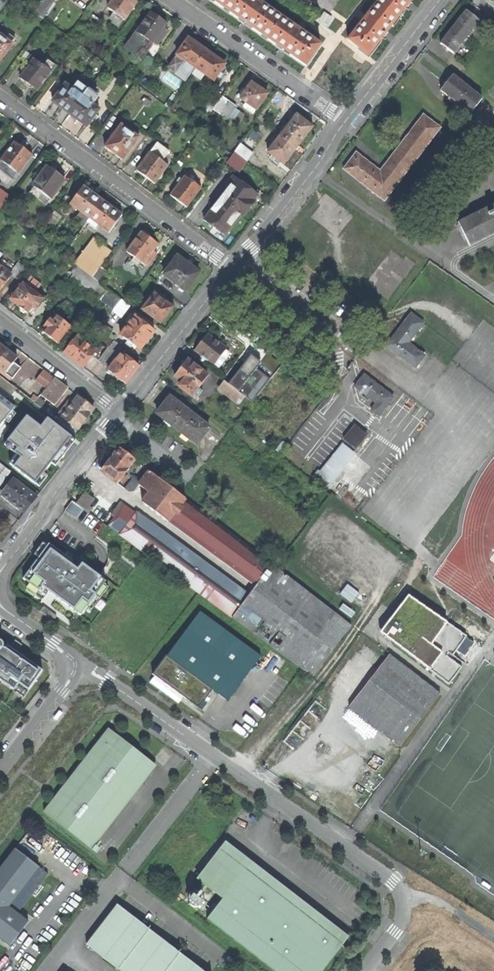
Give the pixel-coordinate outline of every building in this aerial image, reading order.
[(51,0),(43,0),(35,12),(43,18),(54,2),(51,0)] [(110,17),(117,23),(116,24),(119,27),(124,20),(125,21),(138,3),(133,0),(114,0),(108,8),(113,12),(110,17)] [(318,48),(300,35),(301,34),(294,29),(293,31),(262,8),(262,7),(256,2),(255,3),(250,0),(205,0),(209,3),(210,2),(243,25),(242,26),(244,28),(247,30),(248,28),(279,50),(278,52),(280,53),(284,56),(285,55),(304,68),(318,48)] [(367,56),(382,37),(383,38),(385,36),(387,34),(385,32),(407,6),(408,7),(410,5),(411,3),(410,2),(411,0),(379,0),(367,16),(365,14),(360,21),(362,22),(347,41),(367,56)] [(448,48),(454,53),(479,20),(473,14),(467,9),(441,43),(448,48)] [(137,33),(138,33),(127,49),(138,56),(145,46),(147,47),(150,42),(153,44),(153,43),(157,46),(166,33),(162,31),(167,24),(160,19),(151,12),(137,33)] [(101,21),(94,16),(85,28),(92,33),(101,21)] [(12,44),(15,39),(10,35),(6,39),(0,35),(0,62),(13,45),(12,44)] [(169,67),(186,80),(190,75),(207,52),(194,42),(189,39),(169,67)] [(219,61),(207,52),(190,75),(200,82),(206,76),(214,81),(225,65),(219,61)] [(116,58),(112,55),(106,64),(110,66),(116,58)] [(27,83),(37,90),(55,65),(48,60),(43,66),(34,59),(20,78),(27,83)] [(470,114),(483,98),(453,75),(447,83),(441,91),(470,114)] [(57,105),(69,114),(88,89),(78,82),(72,89),(65,84),(52,101),(57,105)] [(242,96),(240,99),(247,104),(244,108),(253,115),(268,94),(259,88),(252,83),(246,91),(243,89),(239,94),(242,96)] [(98,116),(95,114),(99,109),(92,104),(98,96),(88,89),(69,114),(81,122),(86,127),(90,121),(93,123),(98,116)] [(219,100),(212,95),(203,107),(210,112),(212,109),(219,100)] [(147,106),(150,101),(145,96),(141,101),(147,106)] [(222,96),(219,100),(212,109),(226,120),(236,106),(222,96)] [(442,127),(425,114),(382,170),(358,152),(352,160),(345,169),(386,201),(442,127)] [(304,138),(313,128),(297,115),(280,137),(295,149),(304,138)] [(152,131),(157,135),(165,124),(160,120),(152,131)] [(122,159),(139,137),(121,124),(105,147),(112,152),(122,159)] [(274,138),(277,140),(268,152),(272,155),(272,157),(275,159),(276,159),(283,164),(290,155),(295,149),(280,137),(276,134),(274,138)] [(13,176),(16,171),(18,173),(31,155),(23,149),(14,142),(1,160),(4,163),(1,167),(13,176)] [(246,161),(252,152),(240,142),(233,151),(246,161)] [(154,183),(167,165),(162,161),(168,151),(157,143),(150,152),(149,152),(136,170),(145,176),(154,183)] [(47,166),(33,185),(35,187),(31,192),(47,204),(65,179),(54,172),(47,166)] [(186,206),(200,187),(184,175),(170,194),(176,199),(186,206)] [(212,226),(224,235),(240,215),(242,216),(247,209),(254,200),(253,199),(257,194),(231,176),(230,176),(231,177),(227,183),(229,185),(221,196),(219,194),(205,211),(207,213),(203,219),(212,226)] [(83,186),(70,203),(89,217),(102,200),(88,190),(83,186)] [(114,210),(102,200),(89,217),(86,221),(95,228),(98,224),(108,231),(121,215),(114,210)] [(460,222),(470,244),(493,231),(493,205),(460,222)] [(62,216),(54,211),(46,222),(53,227),(62,216)] [(137,266),(140,261),(143,263),(143,262),(147,265),(156,254),(152,251),(157,243),(148,237),(149,235),(146,233),(143,230),(142,232),(141,231),(126,251),(133,256),(130,261),(137,266)] [(75,264),(78,266),(91,276),(100,265),(110,252),(97,242),(87,255),(84,253),(75,264)] [(176,255),(163,274),(185,290),(199,272),(186,262),(176,255)] [(11,274),(18,280),(26,269),(17,262),(9,273),(3,268),(6,264),(0,260),(0,288),(11,274)] [(108,272),(100,265),(91,276),(100,283),(108,272)] [(98,299),(99,298),(107,288),(100,283),(91,276),(78,266),(69,277),(98,299)] [(43,298),(23,282),(9,299),(15,303),(19,306),(19,310),(22,312),(25,312),(25,311),(26,312),(31,307),(34,309),(43,298)] [(113,309),(121,299),(107,288),(99,298),(113,309)] [(141,308),(159,322),(166,314),(172,306),(166,302),(166,301),(158,295),(154,293),(141,308)] [(71,326),(54,313),(51,317),(50,316),(43,325),(44,327),(41,331),(47,335),(58,344),(71,326)] [(388,344),(416,366),(426,355),(409,341),(425,322),(413,313),(388,344)] [(130,346),(132,343),(138,349),(146,338),(153,330),(135,315),(133,317),(129,314),(125,319),(129,323),(120,334),(127,340),(125,343),(130,346)] [(209,359),(220,366),(230,353),(226,349),(228,347),(209,332),(203,340),(196,349),(203,354),(200,358),(206,364),(209,359)] [(93,348),(77,335),(63,353),(73,360),(82,367),(91,355),(97,360),(113,340),(104,333),(98,340),(99,341),(93,348)] [(119,344),(113,340),(97,360),(103,365),(119,344)] [(11,377),(19,367),(12,361),(16,357),(12,353),(0,344),(0,372),(0,373),(2,371),(11,377)] [(138,366),(120,352),(107,369),(124,383),(131,374),(138,366)] [(179,384),(192,395),(209,374),(189,358),(182,367),(175,376),(182,381),(179,384)] [(374,409),(380,414),(394,396),(366,374),(362,379),(357,385),(378,402),(374,409)] [(48,395),(55,401),(66,387),(54,377),(44,390),(49,394),(48,395)] [(33,401),(37,397),(15,380),(12,384),(33,401)] [(237,400),(243,393),(240,391),(226,380),(220,387),(237,400)] [(246,383),(240,391),(243,393),(253,401),(259,394),(246,383)] [(0,393),(0,424),(15,405),(0,393)] [(61,416),(76,428),(84,418),(92,408),(77,395),(61,416)] [(159,412),(198,443),(210,427),(171,396),(165,404),(159,412)] [(40,427),(26,415),(2,445),(16,456),(10,463),(38,486),(44,479),(68,449),(75,441),(47,419),(40,427)] [(346,437),(358,447),(369,433),(357,423),(346,437)] [(316,477),(327,486),(355,451),(344,443),(316,477)] [(103,470),(119,482),(137,459),(121,447),(111,459),(103,470)] [(6,472),(8,474),(11,471),(3,465),(0,468),(0,480),(6,472)] [(110,526),(315,676),(353,624),(277,566),(145,466),(135,479),(151,492),(144,502),(169,521),(171,520),(243,574),(236,583),(139,510),(138,512),(123,501),(113,513),(117,516),(110,526)] [(35,496),(13,478),(1,493),(24,511),(29,504),(35,496)] [(135,478),(127,487),(132,491),(140,483),(135,478)] [(91,511),(94,508),(91,505),(97,498),(88,490),(78,502),(91,511)] [(24,579),(31,583),(40,590),(43,587),(46,583),(34,574),(51,550),(71,565),(73,562),(50,544),(47,547),(40,558),(24,579)] [(36,555),(40,558),(47,547),(43,544),(36,555)] [(53,595),(75,610),(83,599),(90,604),(95,596),(96,595),(91,591),(100,579),(94,574),(82,566),(79,570),(71,565),(51,550),(34,574),(46,583),(43,587),(50,592),(53,595)] [(105,583),(100,579),(91,591),(96,595),(105,583)] [(27,588),(37,595),(40,590),(31,583),(27,588)] [(110,586),(105,583),(96,595),(95,596),(100,600),(110,586)] [(44,600),(50,592),(43,587),(40,590),(37,595),(44,600)] [(408,595),(381,631),(449,684),(465,663),(453,655),(467,636),(408,595)] [(100,600),(95,596),(90,604),(88,607),(93,611),(100,600)] [(88,607),(90,604),(83,599),(75,610),(82,615),(88,607)] [(202,612),(169,657),(213,689),(229,701),(262,657),(202,612)] [(14,640),(9,648),(15,653),(21,645),(18,643),(14,640)] [(13,711),(41,671),(15,653),(9,648),(4,645),(4,644),(0,642),(0,702),(13,711)] [(349,707),(401,746),(443,692),(409,666),(394,655),(391,652),(349,707)] [(206,698),(213,689),(169,657),(155,675),(199,707),(206,698)] [(43,812),(90,849),(138,787),(155,765),(107,728),(43,812)] [(15,849),(0,867),(0,938),(9,946),(28,922),(8,907),(38,867),(15,849)] [(198,880),(221,899),(244,869),(221,851),(198,880)] [(273,970),(318,970),(340,943),(287,902),(244,869),(221,899),(206,919),(273,970)] [(204,905),(205,892),(190,890),(189,903),(204,905)] [(116,904),(85,944),(120,970),(203,970),(116,904)]
